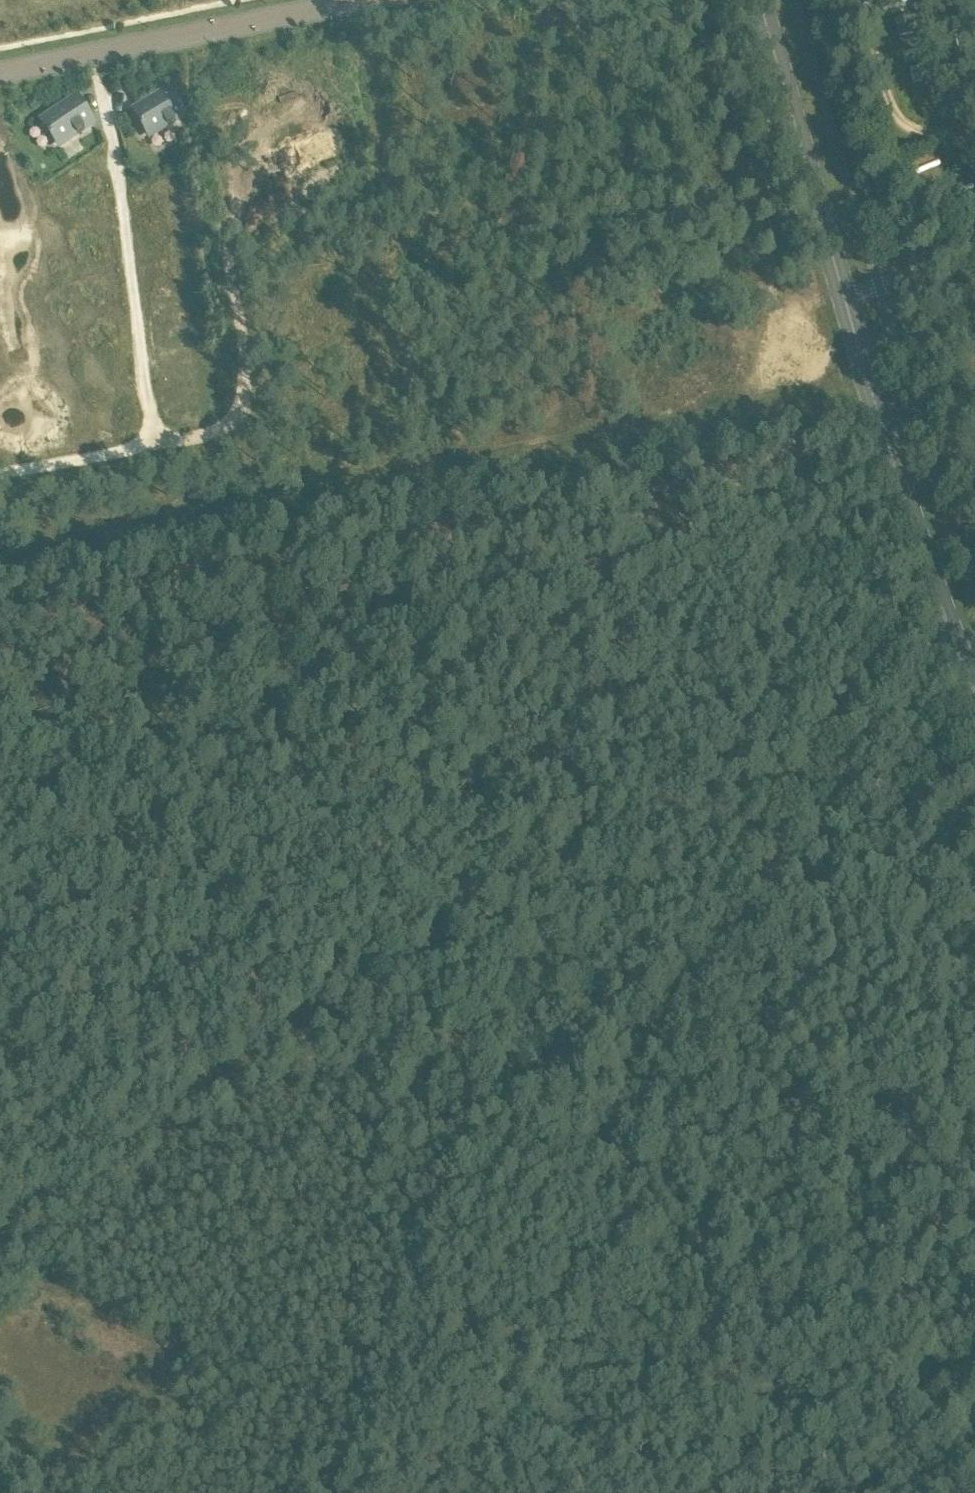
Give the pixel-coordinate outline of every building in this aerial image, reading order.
[(959,14),(961,27),(974,23),(974,10),(959,14)] [(965,33),(955,36),(958,48),(968,45),(965,33)] [(168,91),(135,112),(142,124),(140,125),(143,128),(144,127),(149,136),(166,126),(167,127),(175,122),(174,120),(183,115),(168,91)] [(76,100),(43,122),(51,134),(50,135),(52,138),(53,137),(59,145),(75,134),(76,136),(84,130),(83,129),(92,124),(76,100)] [(945,107),(940,115),(948,120),(952,112),(945,107)]
